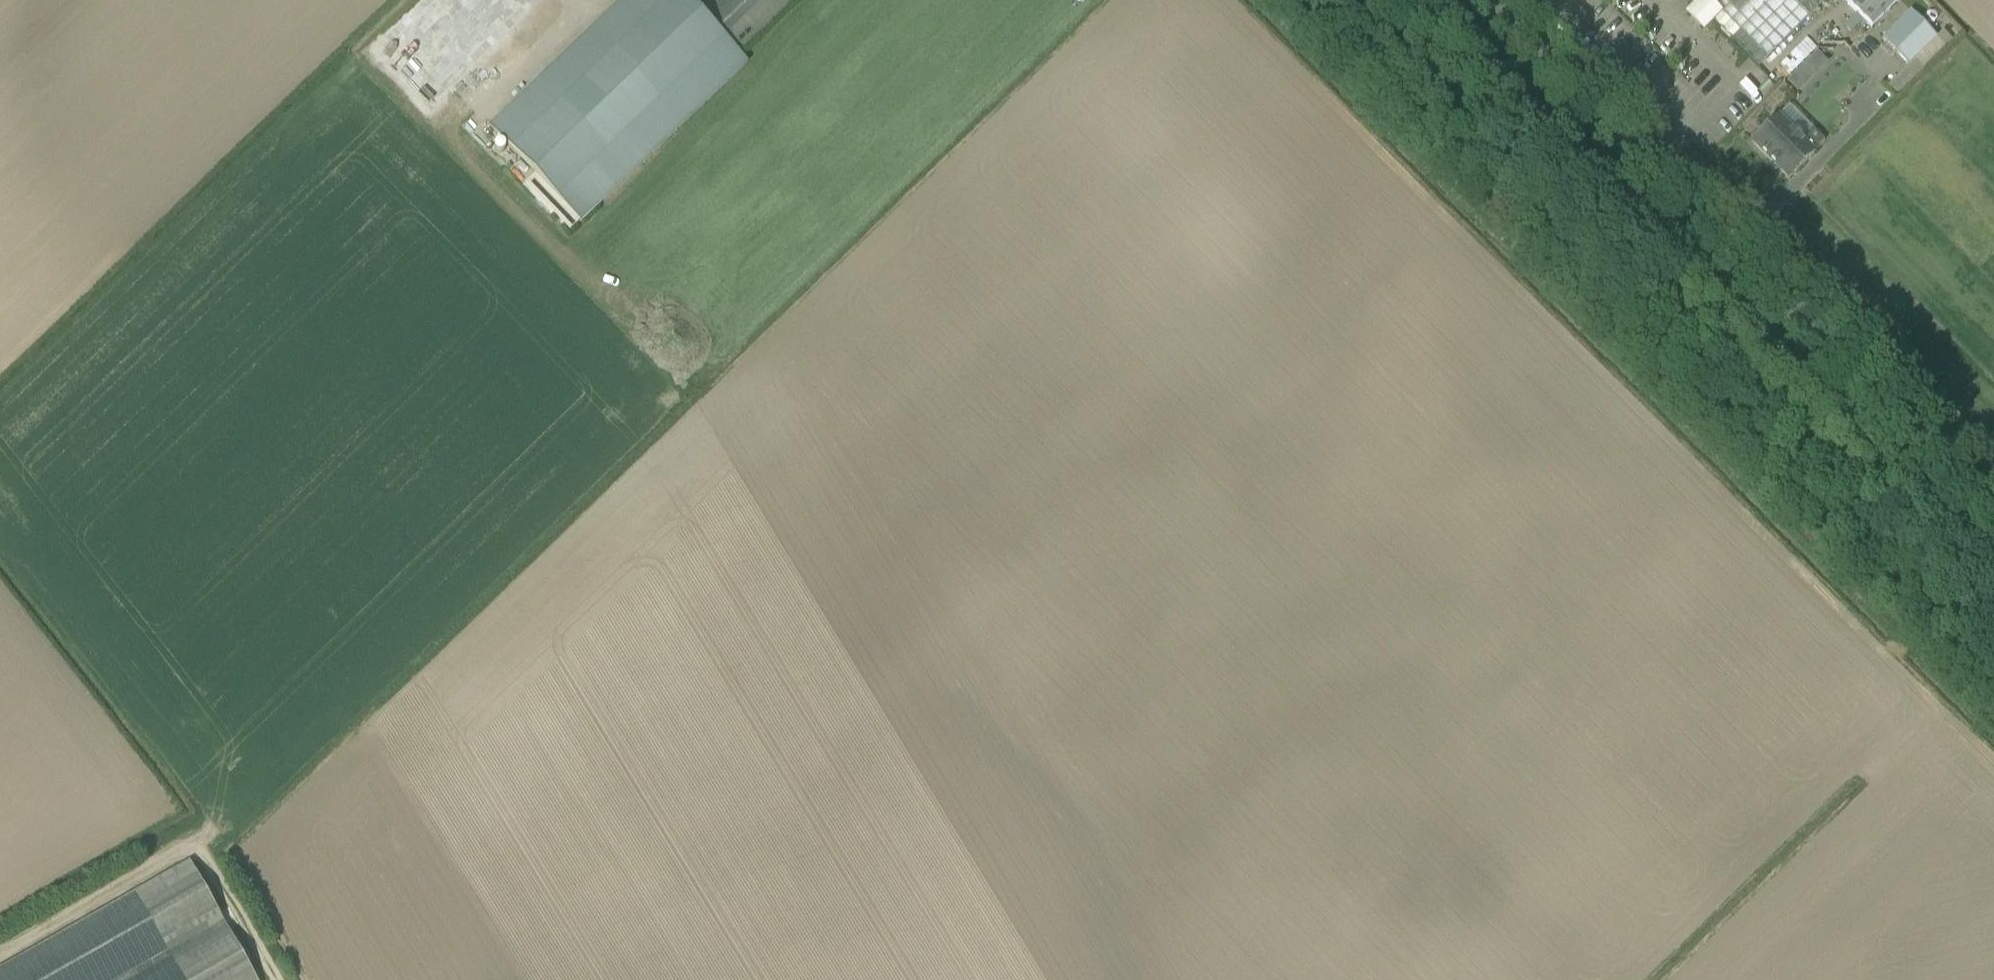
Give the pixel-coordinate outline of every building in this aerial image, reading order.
[(456,79),(479,104),(587,0),(440,0),(409,30),(432,55),(422,64),(446,89),(456,79)] [(487,126),(493,132),(534,175),(525,183),(570,230),(579,221),(581,223),(747,64),(738,55),(707,23),(730,0),(619,0),(487,126)] [(707,23),(738,55),(795,0),(730,0),(707,23)] [(1695,5),(1690,11),(1705,27),(1711,21),(1730,40),(1738,31),(1766,59),(1825,0),(1690,0),(1695,5)] [(1870,28),(1898,0),(1843,0),(1870,28)] [(1936,37),(1910,11),(1882,40),(1907,65),(1936,37)] [(1784,82),(1796,94),(1828,61),(1818,51),(1809,59),(1808,58),(1784,82)] [(1751,142),(1788,178),(1815,152),(1814,151),(1824,141),(1812,129),(1803,139),(1778,115),(1751,142)] [(189,861),(0,968),(0,979),(256,979),(189,861)]
